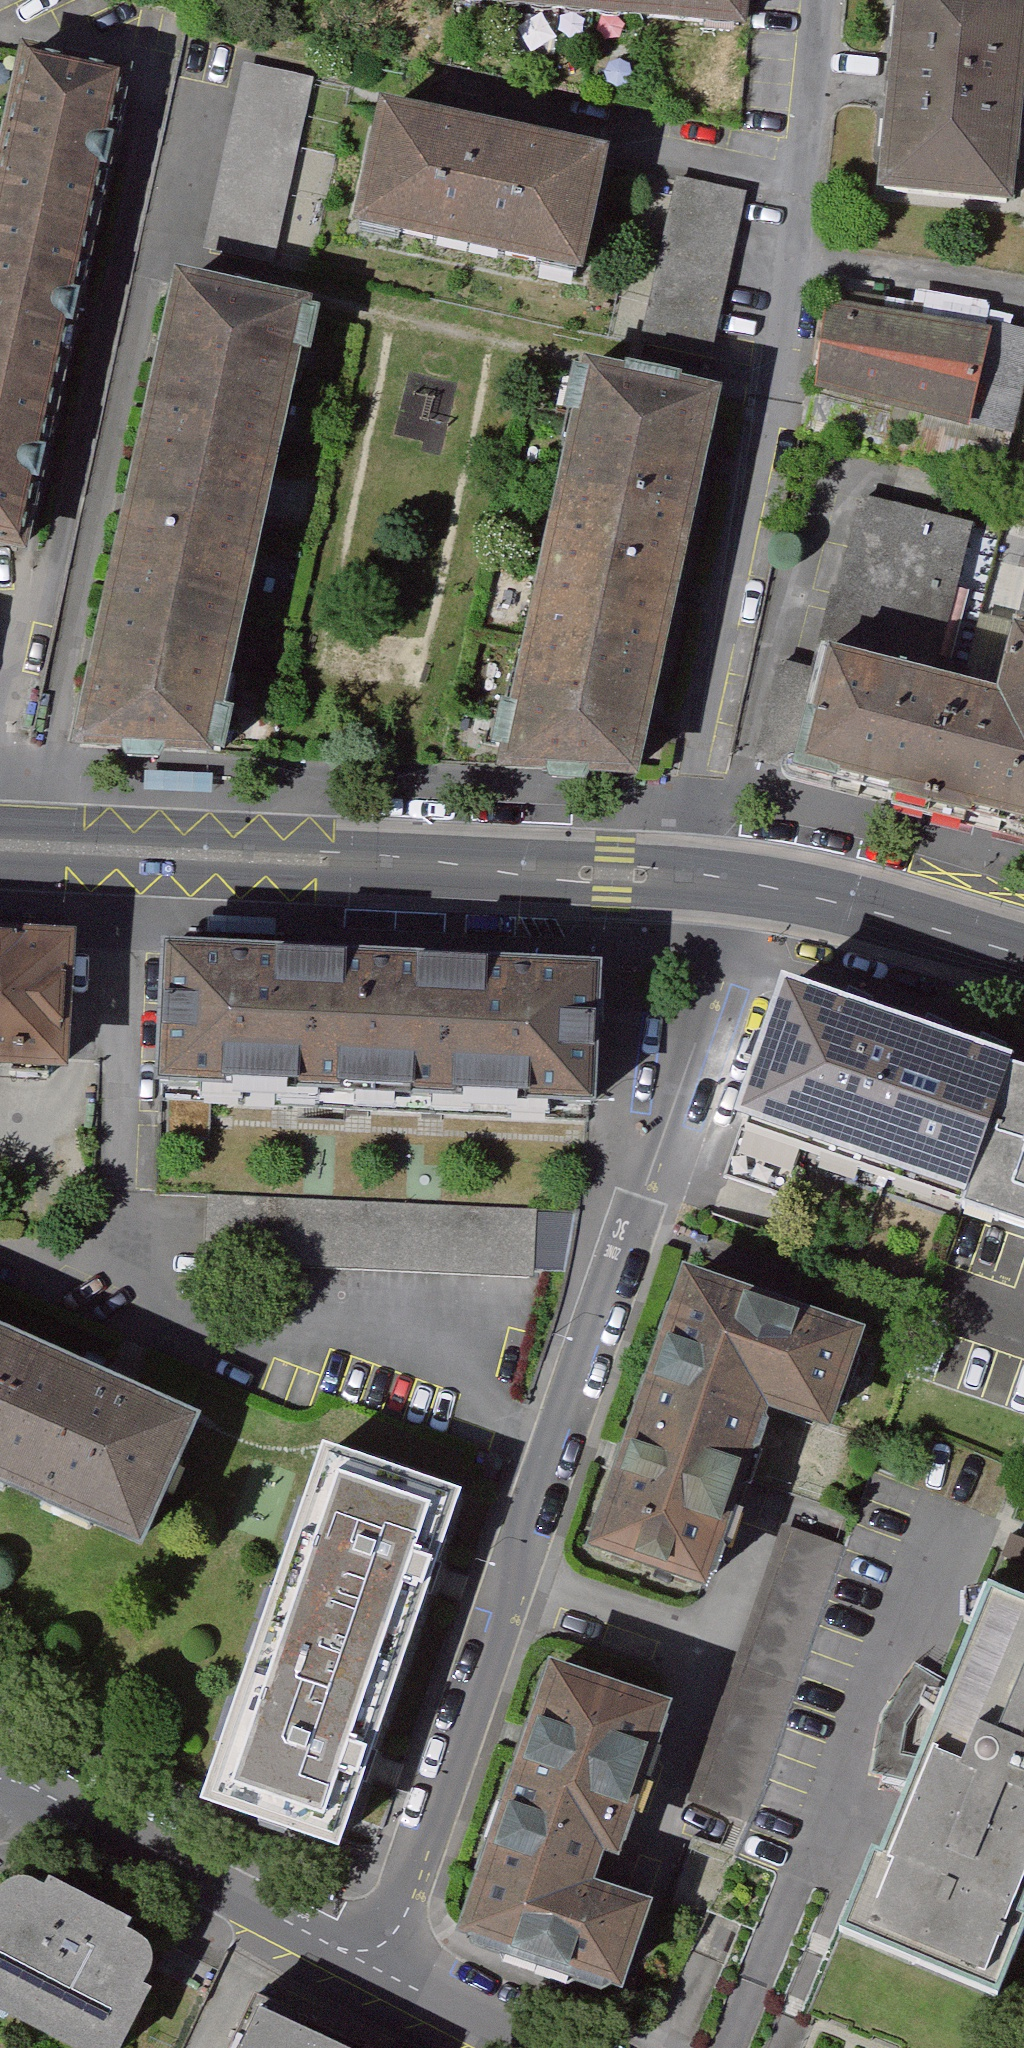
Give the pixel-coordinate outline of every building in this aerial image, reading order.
[(568,13),(569,0),(432,0),(568,13)] [(568,13),(744,29),(747,0),(569,0),(568,13)] [(900,195),(1022,204),(1023,180),(1023,0),(914,0),(900,195)] [(114,74),(18,53),(0,138),(0,540),(14,543),(114,74)] [(321,78),(253,63),(215,249),(282,261),(321,78)] [(608,161),(391,116),(367,227),(585,272),(608,161)] [(759,192),(687,177),(653,340),(724,355),(759,192)] [(827,291),(820,379),(1017,433),(1023,403),(1023,331),(996,320),(827,291)] [(151,434),(273,460),(303,319),(181,293),(151,434)] [(565,497),(688,526),(715,404),(591,376),(565,497)] [(240,610),(273,460),(151,434),(119,586),(240,610)] [(936,692),(977,517),(868,492),(827,666),(936,692)] [(688,526),(565,497),(537,633),(659,659),(688,526)] [(240,610),(119,586),(84,750),(208,760),(240,610)] [(659,659),(537,633),(508,769),(633,777),(659,659)] [(978,815),(1023,826),(1023,644),(1018,643),(1003,708),(978,815)] [(1003,708),(936,692),(827,666),(801,773),(978,815),(1003,708)] [(211,773),(144,770),(143,789),(211,792),(211,773)] [(276,917),(208,915),(207,932),(275,935),(276,917)] [(66,1072),(74,942),(0,938),(0,1068),(66,1072)] [(296,1091),(303,947),(166,940),(158,1084),(296,1091)] [(457,955),(303,947),(296,1091),(449,1099),(457,955)] [(457,955),(449,1099),(593,1106),(601,962),(457,955)] [(747,1130),(969,1205),(1013,1074),(791,999),(747,1130)] [(1013,1074),(969,1205),(966,1213),(1023,1233),(1023,1078),(1013,1074)] [(538,1212),(208,1197),(205,1264),(535,1279),(538,1212)] [(864,1327),(696,1270),(662,1370),(765,1405),(830,1427),(864,1327)] [(46,1342),(0,1321),(0,1443),(46,1342)] [(46,1342),(0,1443),(0,1484),(144,1549),(206,1414),(46,1342)] [(765,1405),(662,1370),(599,1555),(702,1590),(765,1405)] [(256,1622),(397,1671),(456,1500),(315,1452),(256,1622)] [(755,1825),(849,1547),(788,1526),(694,1804),(755,1825)] [(994,1578),(882,1851),(873,1848),(838,1933),(1003,2000),(1023,1950),(1023,1590),(994,1578)] [(397,1671),(256,1622),(196,1794),(337,1842),(397,1671)] [(543,1664),(489,1822),(599,1859),(613,1864),(668,1707),(543,1664)] [(619,1988),(647,1907),(589,1887),(599,1859),(489,1822),(455,1931),(619,1988)] [(87,2047),(114,2047),(145,1987),(137,1981),(147,1956),(142,1943),(128,1933),(119,1927),(123,1919),(55,1883),(48,1892),(35,1888),(17,1888),(4,1896),(0,1902),(0,2003),(87,2047)] [(250,2000),(228,2047),(358,2047),(250,2000)]
